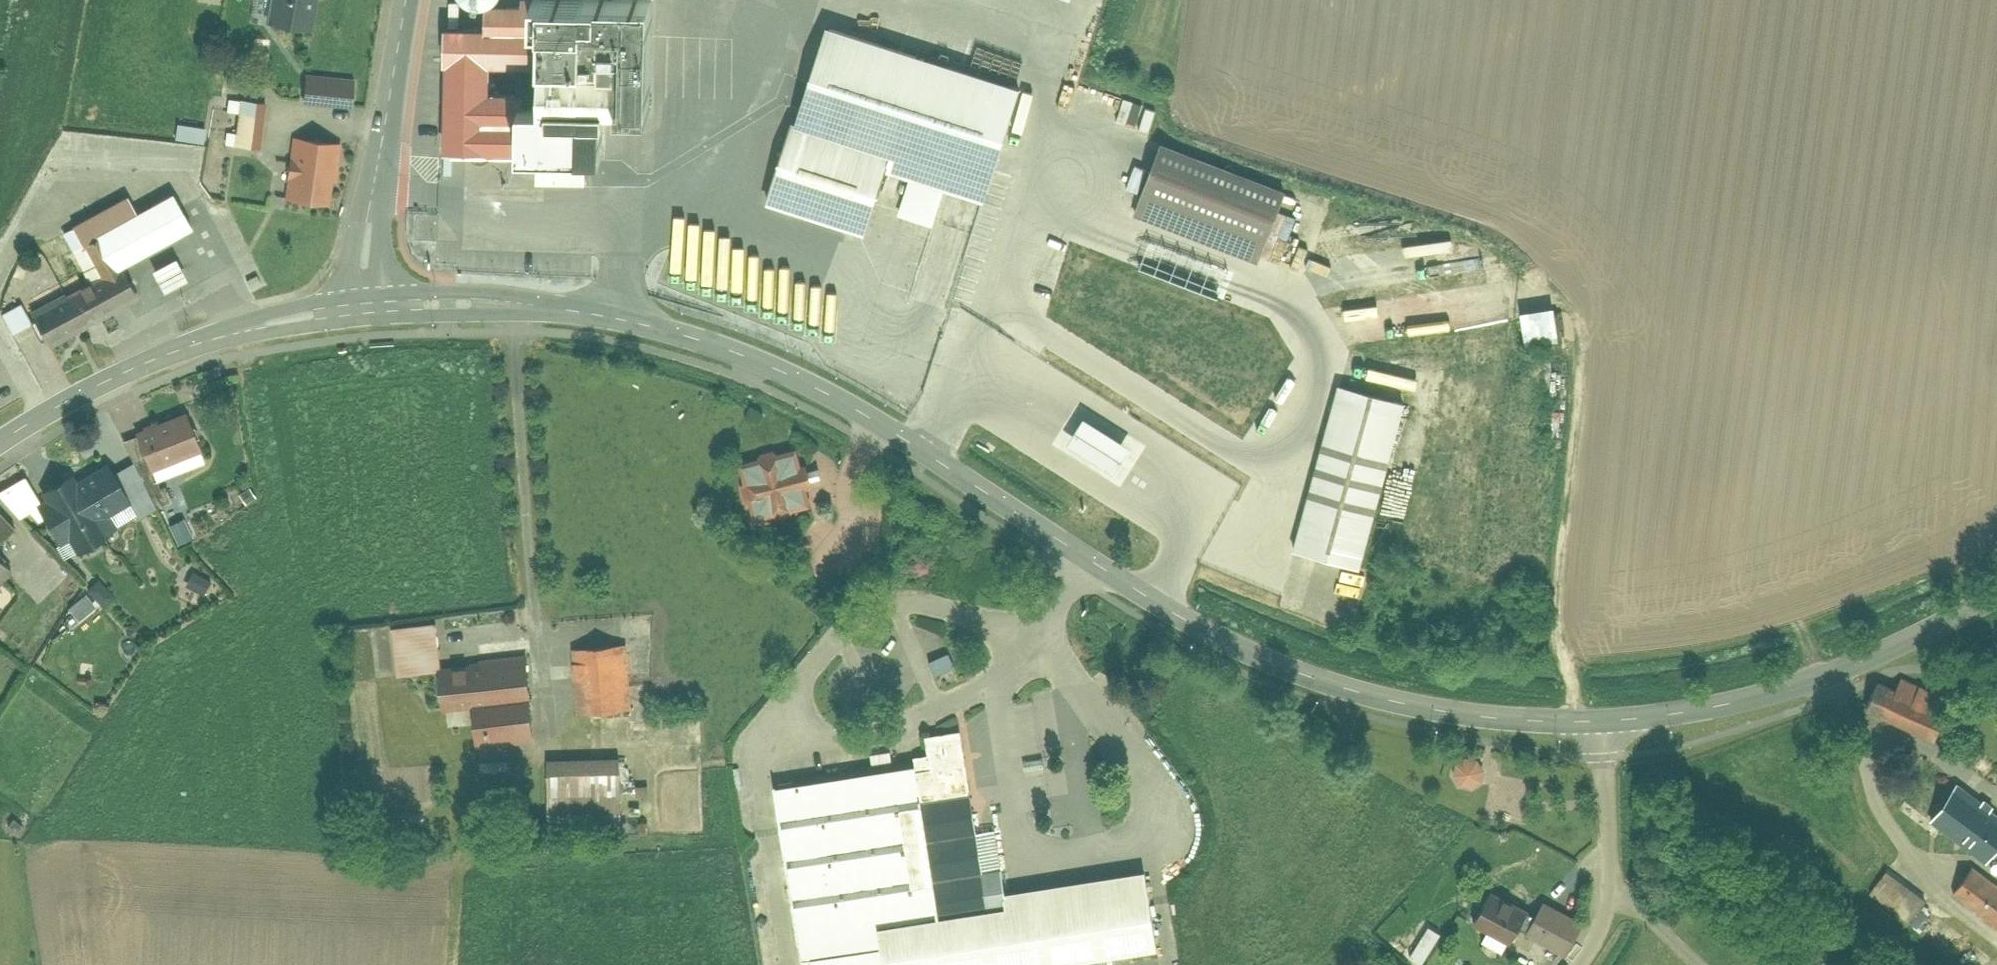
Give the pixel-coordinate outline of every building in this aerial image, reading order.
[(314,35),(319,0),(271,0),(266,26),(314,35)] [(571,151),(587,151),(587,114),(541,113),(543,0),(486,0),(486,17),(450,16),(449,150),(524,151),(524,189),(571,189),(571,151)] [(541,113),(587,114),(640,115),(643,0),(635,0),(543,0),(541,113)] [(979,192),(1015,85),(823,19),(761,198),(859,231),(884,159),(979,192)] [(343,99),(345,69),(283,66),(281,96),(343,99)] [(260,96),(232,96),(231,145),(259,146),(260,96)] [(330,139),(284,137),(282,193),(327,195),(330,139)] [(1286,183),(1160,137),(1133,211),(1259,257),(1286,183)] [(92,270),(186,222),(172,193),(133,213),(126,199),(70,227),(92,270)] [(1146,235),(1136,261),(1223,292),(1233,265),(1146,235)] [(28,311),(45,345),(138,300),(121,266),(28,311)] [(1354,378),(1308,537),(1368,555),(1414,395),(1354,378)] [(143,452),(90,477),(41,500),(75,559),(122,532),(106,505),(141,488),(148,503),(175,489),(168,475),(162,461),(198,443),(182,409),(133,432),(143,452)] [(1085,423),(1068,451),(1117,481),(1134,453),(1085,423)] [(745,461),(756,507),(804,495),(793,450),(745,461)] [(17,480),(1,494),(25,521),(41,507),(17,480)] [(428,611),(385,615),(390,669),(433,665),(428,611)] [(623,644),(579,649),(585,706),(629,702),(623,644)] [(535,733),(526,657),(439,664),(444,711),(473,710),(476,739),(535,733)] [(1939,703),(1887,686),(1877,716),(1928,733),(1939,703)] [(858,964),(1008,964),(1137,945),(1124,862),(976,885),(950,722),(903,730),(906,753),(764,775),(793,961),(856,951),(858,964)] [(1474,756),(1462,765),(1460,775),(1467,785),(1477,788),(1488,782),(1492,770),(1486,761),(1474,756)] [(618,760),(548,762),(550,813),(619,811),(618,760)] [(1942,784),(1920,814),(1984,859),(1988,852),(1996,859),(1996,823),(1942,784)] [(1881,862),(1867,879),(1904,911),(1918,894),(1881,862)] [(1965,864),(1947,886),(1996,927),(1996,889),(1965,864)] [(1522,913),(1488,894),(1472,924),(1506,943),(1515,926),(1560,951),(1577,921),(1532,895),(1522,913)] [(1412,949),(1405,959),(1413,964),(1434,964),(1412,949)]
